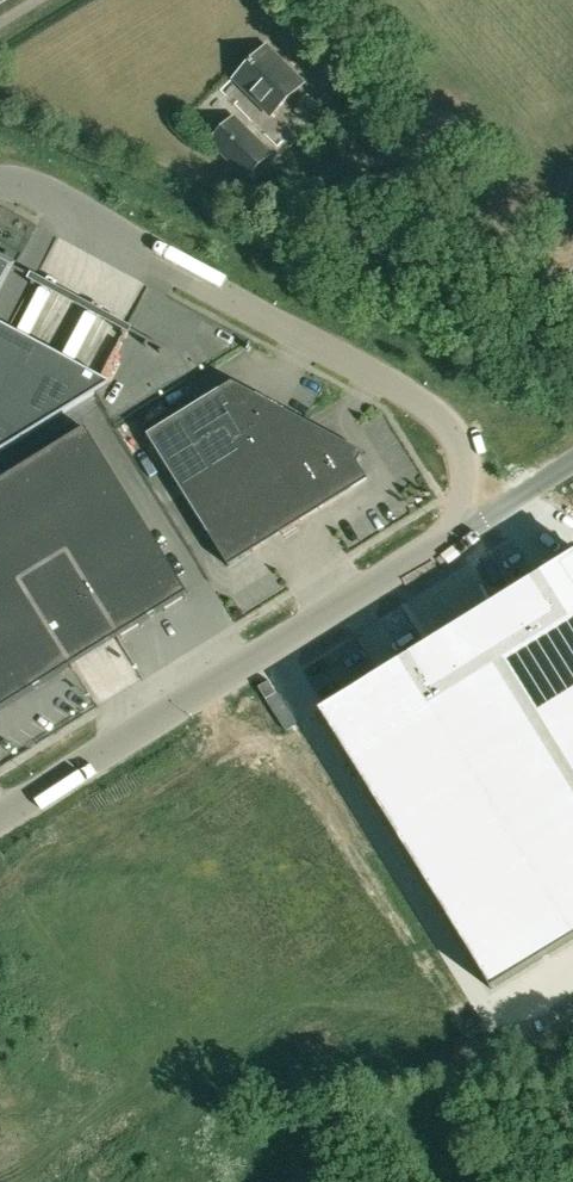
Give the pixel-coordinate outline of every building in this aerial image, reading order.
[(273,113),(304,82),(266,45),(236,76),(273,113)] [(247,176),(271,151),(234,115),(210,140),(247,176)] [(0,259),(0,286),(12,265),(0,259)] [(111,384),(0,323),(0,452),(111,384)] [(276,416),(270,406),(271,406),(253,396),(245,401),(235,384),(232,382),(146,435),(228,567),(254,552),(253,550),(291,526),(365,480),(346,450),(350,448),(324,434),(308,444),(297,427),(303,423),(283,412),(276,416)] [(156,615),(156,614),(188,595),(86,429),(0,482),(0,711),(35,689),(35,690),(36,689),(36,688),(40,686),(41,687),(42,686),(41,685),(71,667),(72,669),(75,668),(73,665),(118,638),(119,640),(121,639),(120,637),(150,618),(150,619),(151,618),(155,615),(155,616),(156,615)] [(319,711),(491,989),(572,938),(572,554),(534,578),(536,581),(514,595),(430,646),(408,660),(407,657),(319,711)]
